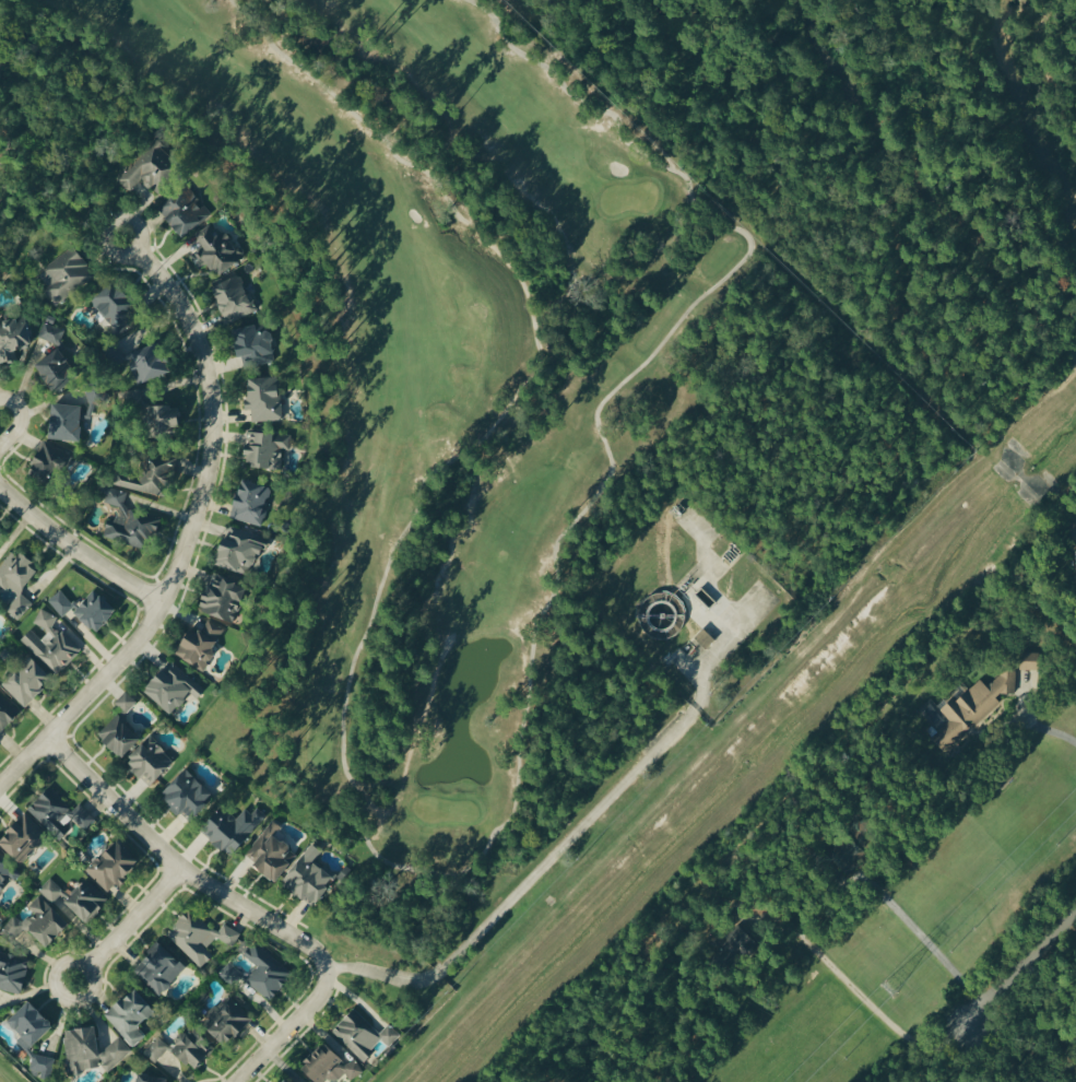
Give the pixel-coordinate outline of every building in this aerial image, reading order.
[(131,195),(141,182),(161,198),(186,167),(156,142),(120,186),(131,195)] [(182,241),(212,219),(191,190),(161,212),(182,241)] [(192,258),(200,269),(207,265),(217,280),(245,261),(226,234),(220,238),(212,226),(195,238),(204,250),(192,258)] [(96,280),(75,249),(36,275),(57,306),(96,280)] [(229,327),(259,312),(241,276),(212,291),(229,327)] [(140,329),(132,298),(125,299),(123,289),(99,295),(109,336),(140,329)] [(2,367),(17,364),(16,353),(19,354),(32,352),(36,340),(60,347),(63,332),(53,330),(52,323),(38,325),(23,321),(0,324),(0,355),(2,367)] [(277,356),(271,333),(260,336),(257,327),(234,333),(244,372),(268,366),(266,359),(277,356)] [(140,387),(174,375),(163,345),(129,357),(140,387)] [(36,365),(50,391),(81,375),(67,349),(36,365)] [(282,380),(249,381),(250,424),(283,423),(282,380)] [(83,444),(84,408),(52,407),(51,443),(83,444)] [(152,411),(153,437),(182,436),(181,409),(152,411)] [(291,437),(247,435),(246,470),(286,472),(286,451),(290,452),(291,437)] [(41,441),(37,480),(48,482),(48,485),(65,487),(70,445),(41,441)] [(168,501),(172,484),(170,483),(174,465),(149,459),(143,479),(117,473),(114,487),(168,501)] [(262,529),(272,490),(242,483),(232,522),(262,529)] [(103,540),(151,554),(159,525),(144,520),(145,516),(125,511),(129,495),(110,490),(105,507),(119,511),(115,523),(108,521),(103,540)] [(254,578),(260,548),(269,550),(272,538),(234,530),(231,542),(224,540),(218,570),(254,578)] [(12,551),(0,569),(0,588),(6,593),(10,595),(1,608),(20,621),(31,605),(22,598),(40,571),(12,551)] [(237,625),(248,585),(212,575),(202,615),(237,625)] [(62,619),(74,609),(60,593),(48,603),(62,619)] [(74,614),(97,637),(117,616),(94,593),(74,614)] [(21,643),(60,677),(84,650),(55,625),(57,623),(44,611),(33,624),(47,636),(42,642),(31,632),(21,643)] [(177,657),(203,674),(228,634),(208,621),(199,636),(193,632),(177,657)] [(1043,673),(1043,656),(1022,656),(1022,673),(1043,673)] [(53,681),(32,661),(5,691),(26,711),(53,681)] [(146,698),(177,718),(199,684),(168,664),(146,698)] [(946,753),(1014,697),(1008,689),(1016,682),(1008,673),(989,689),(984,683),(955,707),(952,703),(938,714),(933,708),(919,719),(946,753)] [(22,716),(0,692),(0,736),(22,716)] [(138,704),(127,694),(115,706),(127,717),(138,704)] [(122,762),(143,743),(118,717),(98,737),(122,762)] [(175,762),(149,741),(127,768),(152,789),(175,762)] [(193,826),(217,801),(187,772),(158,801),(178,820),(182,816),(193,826)] [(27,813),(61,844),(76,828),(84,835),(93,825),(52,787),(27,813)] [(210,841),(228,860),(268,822),(253,806),(235,823),(225,812),(209,827),(217,835),(210,841)] [(28,818),(0,844),(0,846),(19,866),(48,840),(28,818)] [(254,869),(276,887),(295,863),(288,857),(293,851),(277,838),(283,831),(273,824),(248,855),(259,864),(254,869)] [(87,873),(108,896),(119,885),(121,886),(141,867),(119,843),(87,873)] [(20,876),(0,857),(0,896),(20,876)] [(48,952),(79,923),(64,908),(70,902),(51,882),(39,893),(42,897),(29,910),(35,916),(23,927),(15,919),(2,931),(14,943),(28,930),(48,952)] [(84,926),(108,907),(91,885),(67,904),(84,926)] [(199,972),(216,959),(208,949),(220,940),(227,950),(239,941),(228,926),(218,933),(212,925),(206,929),(196,916),(171,936),(199,972)] [(160,999),(187,971),(160,945),(134,973),(160,999)] [(261,972),(250,986),(272,1004),(294,976),(255,946),(245,959),(261,972)] [(26,995),(26,953),(0,953),(0,995),(26,995)] [(232,989),(242,977),(230,966),(220,977),(232,989)] [(156,1015),(137,992),(106,1019),(132,1049),(144,1039),(138,1031),(156,1015)] [(223,1050),(255,1026),(232,997),(201,1021),(223,1050)] [(8,1026),(22,1040),(16,1045),(29,1058),(57,1031),(31,1004),(8,1026)] [(364,1064),(384,1045),(389,1050),(402,1037),(391,1025),(380,1037),(355,1012),(333,1033),(364,1064)] [(132,1054),(121,1041),(114,1042),(114,1037),(101,1022),(89,1033),(65,1034),(67,1074),(105,1073),(108,1076),(132,1054)] [(172,1050),(194,1074),(216,1054),(193,1030),(172,1050)] [(312,1081),(335,1081),(347,1077),(349,1081),(353,1081),(363,1077),(357,1062),(343,1068),(335,1050),(304,1064),(312,1081)] [(52,1078),(56,1062),(35,1057),(31,1072),(52,1078)]
